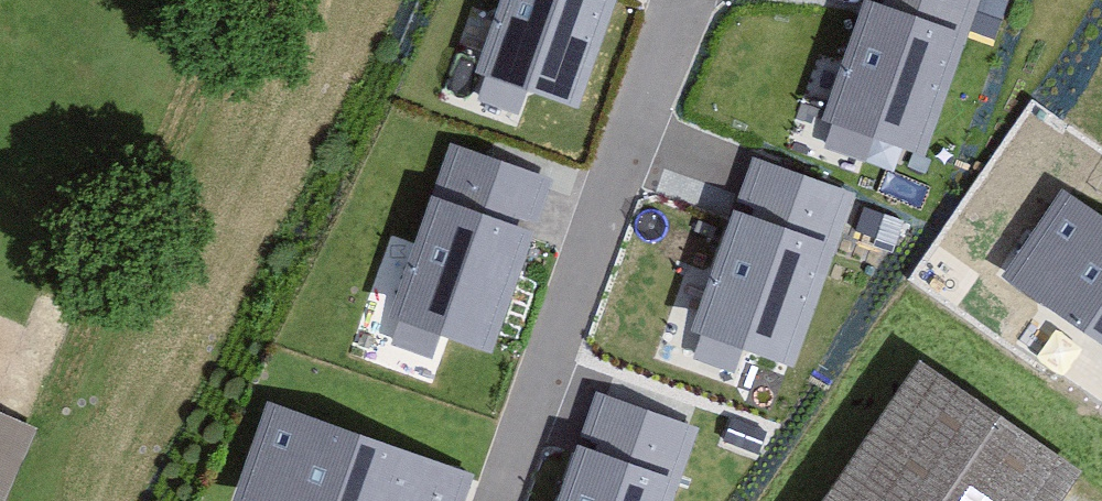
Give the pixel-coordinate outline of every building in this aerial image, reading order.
[(575,95),(610,0),(495,0),(473,57),(575,95)] [(926,146),(981,0),(865,0),(825,108),(926,146)] [(386,300),(487,338),(550,170),(449,132),(386,300)] [(755,157),(690,332),(792,369),(857,195),(755,157)] [(1058,186),(1000,268),(1101,340),(1101,217),(1058,186)] [(929,358),(832,500),(1082,500),(1101,474),(929,358)] [(475,465),(270,394),(237,491),(266,500),(462,500),(475,465)] [(597,395),(558,500),(673,500),(698,431),(597,395)] [(40,426),(0,407),(0,500),(5,500),(40,426)]
